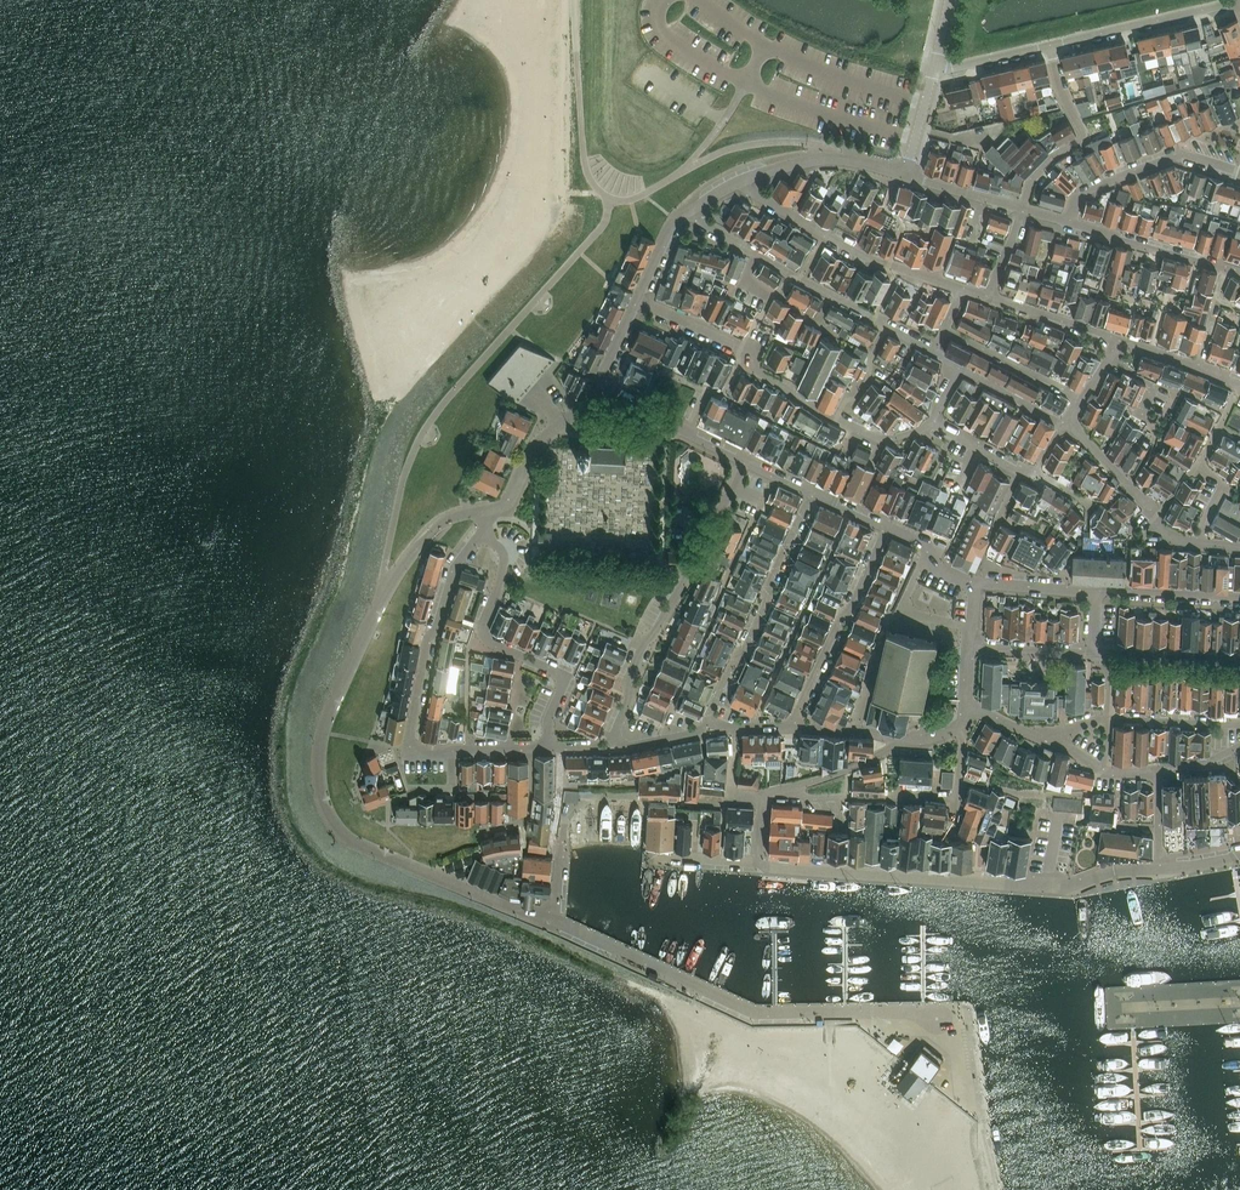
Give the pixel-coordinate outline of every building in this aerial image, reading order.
[(1239,35),(1239,30),(1236,20),(1226,24),(1225,22),(1221,24),(1221,26),(1219,26),(1222,34),(1215,36),(1210,22),(1202,24),(1208,47),(1239,35)] [(1182,29),(1190,62),(1192,72),(1194,84),(1202,82),(1205,68),(1198,66),(1194,49),(1201,47),(1200,45),(1201,44),(1197,25),(1182,29)] [(1182,29),(1167,32),(1171,51),(1173,58),(1181,57),(1183,64),(1184,64),(1190,62),(1182,29)] [(1171,51),(1167,32),(1152,36),(1156,55),(1157,60),(1159,68),(1160,73),(1169,71),(1164,53),(1171,51)] [(1208,47),(1209,54),(1227,47),(1230,55),(1239,51),(1239,35),(1208,47)] [(1156,55),(1152,36),(1137,39),(1139,51),(1133,53),(1137,70),(1146,68),(1143,58),(1156,55)] [(1109,46),(1113,65),(1129,61),(1125,42),(1109,46)] [(1109,46),(1093,50),(1097,68),(1105,67),(1107,72),(1108,72),(1111,86),(1117,84),(1116,78),(1114,70),(1113,65),(1109,46)] [(1093,50),(1077,53),(1082,72),(1083,77),(1085,86),(1091,84),(1090,81),(1100,79),(1097,68),(1093,50)] [(1085,86),(1083,77),(1082,72),(1077,53),(1061,57),(1066,76),(1074,74),(1075,79),(1077,79),(1078,87),(1085,86)] [(1219,73),(1221,79),(1225,77),(1239,71),(1239,55),(1231,59),(1235,67),(1219,73)] [(1034,89),(1036,96),(1036,98),(1042,96),(1040,88),(1050,86),(1045,61),(1029,65),(1034,89)] [(1034,89),(1029,65),(1013,68),(1017,87),(1025,85),(1028,98),(1036,96),(1034,89)] [(1017,87),(1013,68),(997,72),(1003,97),(1008,119),(1014,118),(1009,95),(1011,95),(1010,89),(1017,87)] [(1225,77),(1228,84),(1231,86),(1230,89),(1239,85),(1239,71),(1225,77)] [(982,80),(976,81),(979,99),(986,97),(986,95),(993,93),(995,99),(997,98),(1002,121),(1008,119),(1003,97),(997,72),(981,76),(982,80)] [(1221,79),(1221,80),(1223,86),(1225,89),(1235,116),(1239,114),(1239,93),(1233,96),(1230,89),(1231,86),(1228,84),(1225,77),(1221,79)] [(1207,84),(1210,90),(1223,86),(1221,80),(1207,84)] [(979,99),(976,81),(968,83),(969,86),(946,91),(950,107),(973,101),(973,104),(980,103),(979,99)] [(1174,82),(1164,85),(1165,91),(1176,89),(1174,82)] [(1207,84),(1201,86),(1206,98),(1209,96),(1208,93),(1210,92),(1210,90),(1207,84)] [(1209,106),(1216,124),(1227,119),(1228,121),(1234,119),(1233,117),(1235,116),(1225,89),(1212,94),(1212,95),(1209,96),(1206,98),(1209,106)] [(1092,90),(1086,91),(1088,101),(1091,113),(1097,112),(1094,100),(1092,90)] [(1202,129),(1195,111),(1189,114),(1180,92),(1173,95),(1182,116),(1189,134),(1202,129)] [(1165,115),(1168,122),(1175,140),(1189,134),(1182,116),(1174,120),(1171,112),(1172,112),(1166,96),(1158,98),(1165,115)] [(1104,99),(1107,109),(1117,106),(1114,97),(1104,99)] [(1158,107),(1155,99),(1145,103),(1148,111),(1158,107)] [(1192,101),(1191,102),(1195,111),(1202,129),(1216,124),(1209,106),(1201,109),(1198,100),(1197,99),(1192,101)] [(1091,113),(1088,101),(1075,104),(1081,116),(1091,113)] [(1040,104),(1038,104),(1040,112),(1047,110),(1045,103),(1040,104)] [(1028,106),(1030,114),(1040,112),(1038,104),(1028,106)] [(1131,107),(1124,110),(1130,125),(1134,135),(1141,152),(1153,148),(1155,149),(1159,148),(1160,146),(1161,145),(1154,127),(1142,132),(1137,122),(1131,107)] [(1125,118),(1122,111),(1115,114),(1117,121),(1125,118)] [(1043,135),(1055,147),(1075,135),(1067,120),(1050,130),(1043,135)] [(1168,122),(1154,127),(1161,145),(1162,145),(1175,140),(1168,122)] [(1109,134),(1089,142),(1104,167),(1119,161),(1113,143),(1109,134)] [(1007,135),(995,148),(1011,163),(1012,164),(1024,175),(1048,151),(1055,147),(1043,135),(1035,141),(1034,142),(1028,135),(1018,146),(1007,135)] [(1134,135),(1113,143),(1119,161),(1141,153),(1134,135)] [(1089,142),(1085,145),(1089,152),(1085,155),(1095,172),(1104,167),(1089,142)] [(929,150),(923,171),(939,175),(944,156),(945,154),(944,154),(940,153),(936,152),(938,144),(932,143),(930,150),(929,150)] [(1011,163),(995,148),(992,144),(984,151),(995,163),(1003,171),(1005,169),(1010,164),(1011,163)] [(940,176),(953,179),(961,152),(961,151),(953,149),(950,158),(944,156),(939,175),(940,176)] [(969,184),(974,166),(970,165),(973,155),(961,152),(953,179),(969,184)] [(1065,157),(1059,160),(1066,166),(1080,180),(1082,180),(1095,172),(1085,155),(1068,165),(1065,157)] [(1061,169),(1052,179),(1066,193),(1076,183),(1079,180),(1080,180),(1079,179),(1066,166),(1059,160),(1055,163),(1061,169)] [(992,171),(987,189),(998,192),(1003,174),(1004,172),(1005,169),(1003,171),(995,163),(993,171),(992,171)] [(1003,174),(998,192),(1017,197),(1024,175),(1012,164),(1011,163),(1010,164),(1008,173),(1004,172),(1003,174)] [(974,166),(969,184),(970,184),(973,185),(973,182),(978,183),(977,186),(987,189),(992,171),(978,167),(974,166)] [(1158,172),(1165,190),(1166,193),(1183,187),(1180,181),(1184,169),(1174,166),(1158,172)] [(1201,193),(1206,176),(1190,171),(1180,202),(1185,204),(1189,191),(1200,195),(1201,193)] [(1165,190),(1158,172),(1146,176),(1139,179),(1148,196),(1151,195),(1165,190)] [(798,173),(792,183),(801,188),(806,177),(798,173)] [(1223,181),(1206,176),(1201,193),(1209,196),(1205,210),(1213,212),(1223,181)] [(797,200),(802,192),(780,179),(771,194),(789,204),(793,198),(797,200)] [(1066,193),(1052,179),(1042,188),(1038,203),(1060,210),(1065,193),(1066,193)] [(820,184),(813,180),(798,208),(812,216),(822,197),(815,193),(820,184)] [(869,208),(874,200),(871,198),(877,187),(864,180),(858,191),(852,187),(847,196),(855,200),(869,208)] [(1137,180),(1128,183),(1130,190),(1131,191),(1133,198),(1142,195),(1137,180)] [(1223,181),(1213,212),(1218,214),(1222,200),(1232,203),(1237,186),(1223,181)] [(898,209),(897,213),(904,216),(912,190),(898,186),(891,206),(898,209)] [(1232,203),(1239,206),(1239,187),(1237,186),(1232,203)] [(1108,199),(1102,220),(1116,225),(1121,208),(1123,208),(1124,207),(1125,204),(1128,192),(1126,191),(1123,190),(1119,189),(1115,201),(1108,199)] [(919,216),(926,195),(912,190),(905,211),(906,211),(903,218),(910,220),(912,213),(919,216)] [(1082,215),(1102,220),(1108,199),(1110,190),(1102,193),(1099,204),(1086,201),(1082,215)] [(838,219),(834,217),(837,210),(841,203),(834,199),(830,205),(822,200),(813,217),(815,218),(815,220),(819,223),(821,222),(829,227),(833,230),(838,219)] [(942,205),(926,199),(917,224),(925,227),(927,220),(936,223),(937,219),(942,205)] [(864,219),(869,208),(855,200),(848,214),(844,212),(841,219),(845,220),(844,222),(858,229),(864,219)] [(869,208),(864,219),(879,227),(886,214),(879,210),(882,204),(874,200),(869,208)] [(1138,213),(1140,213),(1143,203),(1134,200),(1131,211),(1123,208),(1119,225),(1133,229),(1138,213)] [(748,208),(749,209),(751,205),(743,201),(741,206),(736,203),(723,224),(736,231),(735,231),(743,217),(745,218),(747,216),(745,214),(748,208)] [(943,201),(942,205),(937,219),(946,223),(943,229),(950,232),(959,207),(943,201)] [(961,203),(951,232),(952,233),(960,236),(965,237),(969,225),(964,223),(970,207),(961,203)] [(1149,216),(1140,213),(1135,230),(1150,234),(1154,217),(1156,218),(1157,214),(1160,205),(1153,203),(1149,216)] [(1156,218),(1151,235),(1165,239),(1171,218),(1175,219),(1175,216),(1177,212),(1178,206),(1171,205),(1168,217),(1157,214),(1156,218)] [(751,210),(749,209),(748,208),(745,214),(747,216),(745,218),(743,217),(735,231),(736,231),(737,232),(749,239),(758,223),(766,227),(772,217),(764,213),(760,220),(749,213),(751,210)] [(1183,227),(1178,242),(1192,246),(1195,234),(1198,234),(1199,230),(1204,213),(1196,211),(1192,224),(1184,221),(1183,227)] [(1009,220),(991,214),(984,230),(1003,236),(1009,220)] [(1171,218),(1165,239),(1178,242),(1183,227),(1177,226),(1179,217),(1175,216),(1175,219),(1171,218)] [(772,217),(766,227),(775,233),(781,237),(787,226),(772,217)] [(1198,234),(1194,247),(1196,247),(1195,249),(1202,251),(1202,249),(1209,251),(1214,234),(1217,225),(1218,222),(1211,221),(1208,232),(1199,230),(1198,234)] [(775,255),(782,260),(792,244),(787,241),(793,232),(797,234),(799,231),(800,229),(789,223),(787,226),(781,237),(775,233),(774,235),(765,249),(764,252),(773,258),(775,255)] [(1217,225),(1214,234),(1209,251),(1222,255),(1228,236),(1231,237),(1231,235),(1232,235),(1233,229),(1217,225)] [(758,226),(749,240),(765,249),(774,235),(758,226)] [(1022,256),(1020,260),(1022,261),(1024,262),(1029,263),(1033,264),(1039,238),(1042,229),(1029,226),(1024,246),(1023,249),(1024,249),(1022,256)] [(865,239),(862,246),(862,247),(874,252),(875,250),(877,244),(880,245),(885,233),(871,227),(870,230),(869,230),(867,235),(865,239)] [(923,263),(939,268),(948,243),(940,240),(943,231),(935,228),(923,263)] [(1042,229),(1039,238),(1051,241),(1053,235),(1054,232),(1042,229)] [(793,232),(787,241),(792,244),(805,252),(808,254),(811,248),(808,246),(813,239),(807,235),(807,234),(803,232),(802,232),(799,231),(797,234),(793,232)] [(877,244),(875,250),(889,256),(897,238),(885,233),(880,245),(877,244)] [(1225,256),(1239,261),(1239,237),(1234,235),(1232,235),(1231,235),(1231,237),(1225,256)] [(644,265),(655,242),(640,236),(636,245),(631,243),(625,256),(644,265)] [(911,239),(903,236),(895,256),(918,266),(929,240),(920,236),(918,242),(911,239)] [(1062,260),(1066,243),(1065,243),(1065,244),(1059,243),(1061,237),(1056,236),(1050,260),(1061,262),(1062,260)] [(1066,243),(1062,260),(1063,260),(1066,261),(1073,263),(1073,261),(1075,262),(1079,247),(1080,241),(1067,238),(1066,243)] [(1095,242),(1094,243),(1081,284),(1097,289),(1111,248),(1095,242)] [(695,268),(700,250),(687,246),(678,243),(673,257),(674,258),(673,258),(686,262),(689,267),(690,267),(695,268)] [(956,274),(965,246),(955,243),(954,246),(953,246),(945,270),(956,274)] [(792,244),(782,260),(795,268),(805,252),(792,244)] [(977,250),(965,246),(956,274),(967,277),(976,252),(977,250)] [(977,250),(976,252),(983,256),(984,254),(986,248),(980,246),(978,246),(977,250)] [(1123,267),(1127,249),(1114,246),(1109,268),(1120,271),(1121,266),(1123,267)] [(1024,249),(1023,249),(1021,249),(1017,248),(1014,253),(1011,252),(1007,261),(1022,267),(1024,262),(1022,261),(1020,260),(1022,256),(1024,249)] [(1125,267),(1123,272),(1121,280),(1123,281),(1129,282),(1133,265),(1129,264),(1131,251),(1127,249),(1123,267),(1125,267)] [(728,258),(700,250),(695,268),(696,268),(703,270),(714,273),(716,269),(724,271),(728,258)] [(732,253),(725,271),(724,276),(727,280),(729,281),(732,275),(737,277),(745,259),(732,253)] [(833,269),(838,258),(839,257),(832,254),(830,258),(821,254),(811,273),(827,281),(827,280),(830,275),(832,277),(835,271),(833,269)] [(686,262),(673,258),(665,284),(678,288),(681,279),(686,281),(690,267),(689,267),(686,262)] [(856,268),(838,258),(833,269),(835,271),(836,269),(851,276),(856,268)] [(1172,280),(1176,261),(1163,258),(1158,276),(1172,280)] [(619,269),(614,279),(633,288),(634,286),(643,267),(629,260),(624,271),(619,269)] [(992,267),(975,260),(968,278),(985,284),(992,267)] [(1006,275),(1001,289),(1014,293),(1022,267),(1007,261),(1003,274),(1006,275)] [(1067,283),(1061,302),(1065,303),(1067,297),(1075,299),(1082,276),(1076,274),(1079,263),(1075,262),(1073,261),(1073,263),(1072,265),(1070,271),(1068,276),(1069,276),(1067,283)] [(1066,261),(1064,269),(1070,271),(1072,265),(1073,263),(1066,261)] [(1145,261),(1144,263),(1139,284),(1138,291),(1137,293),(1144,295),(1146,288),(1152,290),(1157,268),(1149,266),(1150,262),(1145,261)] [(1172,280),(1171,283),(1175,285),(1184,287),(1190,265),(1176,261),(1172,278),(1172,280)] [(1022,267),(1014,293),(1024,296),(1030,278),(1026,277),(1029,263),(1024,262),(1022,267)] [(1139,266),(1133,265),(1129,282),(1137,284),(1139,284),(1144,263),(1141,262),(1139,266)] [(1030,278),(1024,296),(1036,300),(1042,280),(1034,278),(1038,266),(1033,264),(1029,263),(1026,277),(1030,278)] [(759,270),(756,275),(774,287),(781,276),(763,264),(759,270)] [(1120,271),(1109,268),(1104,292),(1117,295),(1118,291),(1123,272),(1125,267),(1123,267),(1121,266),(1120,271)] [(877,268),(872,277),(863,294),(864,294),(878,302),(889,280),(879,275),(882,270),(877,268)] [(1208,293),(1210,293),(1212,289),(1214,290),(1216,284),(1214,283),(1217,273),(1201,268),(1199,276),(1195,276),(1191,292),(1194,293),(1198,295),(1199,290),(1200,288),(1209,291),(1208,293)] [(836,269),(835,271),(832,277),(830,282),(829,283),(846,291),(849,285),(847,284),(851,277),(851,276),(836,269)] [(701,276),(699,280),(705,282),(711,284),(714,273),(703,270),(701,276)] [(849,285),(846,291),(861,299),(864,294),(863,294),(872,277),(857,270),(853,278),(851,277),(847,284),(849,285)] [(1042,280),(1036,300),(1047,304),(1056,274),(1050,272),(1049,278),(1043,276),(1042,280)] [(684,284),(682,290),(678,304),(679,305),(680,307),(683,308),(685,307),(690,308),(696,288),(699,280),(701,276),(694,274),(690,286),(684,284)] [(1056,274),(1047,304),(1058,307),(1060,302),(1061,302),(1067,283),(1060,281),(1062,276),(1056,274)] [(1239,285),(1239,281),(1230,277),(1223,294),(1234,299),(1239,285)] [(614,279),(606,296),(625,305),(633,288),(614,279)] [(696,288),(690,308),(691,309),(692,311),(695,312),(697,311),(699,312),(702,304),(704,305),(711,284),(705,282),(703,288),(704,288),(703,290),(696,288)] [(678,288),(665,284),(660,283),(655,296),(672,302),(672,303),(673,303),(673,302),(678,304),(682,290),(678,288)] [(719,294),(723,287),(714,283),(710,290),(712,291),(701,312),(713,319),(724,297),(719,294)] [(897,284),(883,310),(898,318),(910,297),(902,293),(904,288),(897,284)] [(1081,284),(1072,315),(1088,319),(1095,298),(1086,296),(1089,287),(1081,284)] [(810,294),(793,285),(786,298),(795,303),(795,304),(802,308),(810,294)] [(1184,302),(1184,303),(1193,306),(1193,304),(1195,304),(1194,306),(1208,310),(1213,294),(1210,293),(1208,293),(1199,290),(1198,295),(1194,293),(1192,300),(1185,298),(1184,302)] [(923,322),(928,311),(932,302),(925,299),(928,294),(923,291),(914,311),(912,310),(909,316),(923,322)] [(804,309),(815,315),(822,300),(812,295),(804,309)] [(932,302),(928,311),(942,317),(943,317),(950,301),(949,301),(949,302),(936,296),(934,303),(932,302)] [(768,310),(766,315),(771,317),(781,322),(783,317),(784,318),(790,306),(774,298),(768,310),(768,309),(768,310)] [(1103,324),(1108,307),(1109,302),(1096,298),(1089,320),(1103,324)] [(724,299),(714,318),(723,323),(730,309),(731,310),(734,303),(724,299)] [(1001,319),(1002,315),(1001,315),(1002,313),(989,309),(990,308),(968,300),(962,315),(984,323),(985,320),(993,323),(994,319),(999,320),(999,318),(1001,319)] [(624,308),(610,301),(604,315),(598,312),(595,319),(601,322),(608,326),(609,323),(615,326),(624,308)] [(1183,305),(1181,311),(1192,314),(1190,320),(1190,321),(1204,326),(1208,310),(1194,306),(1195,304),(1193,304),(1193,306),(1184,303),(1183,303),(1183,305)] [(830,304),(824,315),(825,316),(843,326),(848,329),(854,318),(830,304)] [(1124,312),(1108,307),(1103,324),(1126,331),(1130,313),(1124,312)] [(733,329),(740,315),(731,310),(730,309),(723,323),(733,329)] [(788,336),(787,339),(790,341),(801,316),(788,310),(784,318),(783,317),(781,322),(777,331),(788,336)] [(1150,310),(1149,315),(1151,316),(1151,318),(1155,319),(1157,311),(1153,310),(1153,311),(1150,310)] [(942,317),(928,311),(923,322),(938,327),(942,317)] [(1190,321),(1190,320),(1187,319),(1166,312),(1162,325),(1183,332),(1186,322),(1190,323),(1190,321)] [(740,315),(733,329),(744,334),(753,317),(746,313),(744,316),(740,315)] [(1140,335),(1145,316),(1134,313),(1129,332),(1140,335)] [(993,323),(991,327),(993,328),(996,329),(995,331),(1005,336),(1007,332),(1013,335),(1015,335),(1020,337),(1023,330),(1014,327),(1017,321),(1002,315),(1001,319),(999,318),(999,320),(994,319),(993,323)] [(956,327),(962,330),(985,341),(991,329),(979,323),(978,325),(961,316),(956,327)] [(1145,316),(1140,335),(1150,337),(1155,319),(1151,318),(1145,316)] [(858,320),(854,318),(848,329),(846,332),(847,333),(850,334),(867,344),(875,329),(858,320)] [(1190,323),(1186,334),(1202,339),(1206,326),(1204,326),(1190,321),(1190,323)] [(585,337),(582,343),(589,346),(592,341),(600,345),(606,347),(615,326),(609,323),(608,326),(601,322),(596,331),(591,328),(587,337),(585,337)] [(1217,322),(1212,341),(1211,341),(1223,345),(1230,347),(1234,330),(1236,330),(1237,328),(1221,323),(1217,322)] [(803,324),(798,336),(808,340),(804,349),(803,352),(809,355),(811,352),(815,343),(820,331),(803,324)] [(1025,324),(1023,330),(1020,337),(1027,340),(1033,327),(1025,324)] [(1042,331),(1033,327),(1027,340),(1035,344),(1041,347),(1050,326),(1044,324),(1042,331)] [(1183,332),(1162,325),(1157,342),(1178,348),(1183,333),(1183,332)] [(1063,331),(1050,326),(1044,340),(1046,342),(1057,346),(1063,331)] [(993,328),(987,342),(1005,352),(1011,339),(1013,335),(1007,332),(1005,336),(995,331),(996,329),(993,328)] [(639,355),(652,362),(656,354),(659,356),(665,341),(639,329),(629,351),(639,355)] [(1183,333),(1178,348),(1196,353),(1199,343),(1201,343),(1202,339),(1186,334),(1183,333)] [(677,340),(670,337),(660,359),(677,367),(678,363),(676,362),(679,355),(680,356),(682,351),(681,351),(686,338),(679,335),(677,340)] [(1013,340),(1007,353),(1025,362),(1031,349),(1032,350),(1033,348),(1034,346),(1035,344),(1027,340),(1020,337),(1015,335),(1013,340)] [(885,368),(894,353),(899,342),(887,336),(875,358),(880,361),(878,364),(885,368)] [(1074,362),(1077,354),(1081,344),(1065,337),(1064,341),(1063,341),(1062,344),(1060,350),(1057,351),(1056,354),(1059,355),(1074,362)] [(820,338),(811,357),(796,388),(816,397),(839,347),(820,338)] [(692,341),(688,339),(680,356),(679,355),(676,362),(679,363),(677,367),(690,372),(700,348),(691,344),(692,341)] [(968,352),(969,350),(950,340),(944,352),(963,362),(968,352)] [(1211,341),(1212,341),(1209,340),(1206,347),(1209,348),(1207,357),(1218,361),(1223,345),(1211,341)] [(579,352),(573,365),(586,371),(588,367),(595,370),(604,352),(598,349),(600,345),(592,341),(589,346),(585,355),(579,352)] [(774,347),(766,363),(783,370),(783,369),(787,362),(788,359),(789,357),(790,355),(792,350),(787,348),(776,344),(776,343),(774,347)] [(520,345),(515,350),(527,356),(530,350),(520,345)] [(1223,345),(1218,361),(1233,366),(1237,354),(1238,350),(1234,348),(1230,347),(1223,345)] [(840,348),(836,356),(839,358),(839,359),(855,367),(863,350),(855,346),(852,353),(840,348)] [(1033,350),(1027,363),(1045,372),(1045,371),(1048,367),(1049,365),(1054,367),(1058,358),(1053,356),(1034,346),(1033,348),(1032,350),(1033,350)] [(702,347),(690,373),(705,379),(717,353),(702,347)] [(913,361),(933,372),(939,362),(915,349),(909,360),(913,363),(913,361)] [(867,352),(863,350),(855,367),(851,374),(860,379),(866,368),(861,365),(867,352)] [(968,352),(963,362),(965,364),(983,373),(989,361),(969,350),(968,352)] [(1092,373),(1101,361),(1091,356),(1089,359),(1077,354),(1074,362),(1073,364),(1075,365),(1089,371),(1089,372),(1092,373)] [(648,370),(652,362),(639,355),(635,363),(631,361),(623,378),(634,383),(632,386),(641,390),(643,387),(643,388),(651,371),(648,370)] [(788,359),(787,362),(790,363),(791,364),(789,369),(800,374),(807,361),(796,355),(795,357),(793,362),(788,359)] [(1053,369),(1062,373),(1060,377),(1067,381),(1075,365),(1073,364),(1074,362),(1059,355),(1058,358),(1054,367),(1053,369)] [(1157,378),(1163,363),(1141,355),(1141,356),(1137,367),(1137,368),(1136,372),(1137,371),(1156,381),(1157,378)] [(716,356),(711,367),(728,375),(733,364),(729,362),(716,356)] [(851,374),(855,367),(839,359),(839,358),(835,356),(822,383),(824,384),(815,404),(832,412),(845,384),(848,379),(848,380),(851,374)] [(913,363),(909,360),(902,374),(904,375),(917,382),(925,386),(933,372),(913,361),(913,363)] [(989,361),(983,373),(1004,385),(1008,378),(1005,377),(1008,371),(991,362),(989,361)] [(1184,370),(1163,363),(1157,378),(1178,385),(1184,370)] [(591,379),(584,376),(586,371),(573,365),(571,370),(569,369),(563,383),(570,386),(568,391),(582,397),(591,379)] [(1075,365),(1067,381),(1067,382),(1081,389),(1087,377),(1089,378),(1092,373),(1089,372),(1089,371),(1075,365)] [(727,375),(711,367),(705,379),(721,387),(727,375)] [(1008,378),(1004,385),(1031,399),(1032,398),(1034,394),(1043,399),(1048,390),(1039,385),(1038,387),(1025,381),(1017,376),(1011,373),(1008,371),(1005,377),(1008,378)] [(1191,390),(1197,375),(1186,371),(1180,386),(1191,390)] [(1108,372),(1097,396),(1096,398),(1104,402),(1103,406),(1105,407),(1106,403),(1119,377),(1108,372)] [(894,380),(890,385),(905,395),(906,396),(914,384),(915,385),(917,382),(904,375),(900,383),(894,380)] [(1201,377),(1197,375),(1191,390),(1202,395),(1208,380),(1201,377)] [(740,376),(732,393),(737,395),(735,400),(740,402),(742,398),(743,396),(751,382),(740,376)] [(1105,407),(1104,408),(1100,417),(1099,417),(1096,423),(1097,423),(1095,428),(1110,434),(1118,415),(1121,412),(1126,400),(1135,405),(1145,384),(1132,377),(1130,382),(1119,377),(1109,399),(1106,403),(1105,407)] [(956,406),(951,415),(964,422),(977,400),(969,396),(974,385),(963,379),(962,379),(956,389),(963,393),(956,406)] [(763,388),(752,382),(744,397),(755,403),(763,388)] [(914,384),(906,396),(912,400),(910,403),(916,407),(918,404),(924,395),(932,399),(933,397),(936,392),(932,389),(925,386),(917,382),(915,385),(914,384)] [(1211,403),(1218,386),(1209,382),(1203,396),(1202,395),(1200,398),(1211,403)] [(881,401),(882,402),(887,395),(871,383),(857,403),(871,414),(881,401)] [(885,384),(882,388),(888,393),(891,388),(885,384)] [(1218,386),(1211,403),(1220,407),(1228,390),(1218,386)] [(765,387),(757,403),(764,407),(761,413),(765,415),(768,409),(777,393),(779,394),(780,390),(777,388),(775,392),(765,387)] [(1004,408),(1007,401),(983,389),(977,400),(964,422),(987,435),(989,430),(996,419),(1000,410),(1002,407),(1004,408)] [(884,403),(903,417),(914,425),(923,412),(916,407),(910,403),(898,394),(893,390),(891,393),(890,394),(884,403)] [(1058,396),(1048,390),(1043,399),(1041,403),(1059,413),(1068,399),(1059,395),(1058,396)] [(1096,398),(1097,396),(1091,393),(1086,400),(1088,401),(1080,419),(1094,425),(1102,407),(1104,408),(1105,407),(1103,406),(1104,402),(1096,398)] [(788,399),(777,394),(769,409),(780,415),(788,399)] [(715,429),(727,404),(711,396),(705,410),(709,412),(704,424),(715,429)] [(1193,409),(1197,403),(1184,396),(1174,418),(1189,426),(1199,431),(1205,434),(1212,419),(1193,409)] [(792,422),(792,421),(800,406),(790,400),(781,415),(781,416),(784,418),(792,422)] [(881,401),(871,414),(875,416),(884,403),(882,402),(881,401)] [(1016,406),(1007,401),(1004,408),(1002,407),(1000,410),(996,419),(1005,424),(1004,425),(1012,430),(1019,417),(1012,413),(1016,406)] [(728,402),(727,404),(715,429),(744,443),(758,416),(747,411),(745,415),(727,406),(729,402),(728,402)] [(884,403),(875,416),(873,419),(881,425),(894,433),(899,427),(897,426),(903,417),(884,403)] [(801,406),(800,406),(792,421),(802,427),(810,412),(801,406)] [(501,424),(508,427),(500,448),(513,454),(522,434),(523,434),(530,419),(508,408),(501,424)] [(810,412),(802,427),(808,430),(811,431),(810,432),(808,431),(806,435),(809,437),(812,432),(820,419),(810,412)] [(866,420),(870,423),(873,419),(875,416),(871,414),(871,413),(866,420)] [(1005,444),(1019,452),(1028,436),(1036,421),(1022,413),(1005,444)] [(1120,418),(1115,427),(1120,431),(1119,433),(1132,441),(1132,442),(1136,436),(1138,438),(1142,431),(1129,422),(1127,421),(1129,417),(1122,413),(1119,418),(1120,418)] [(755,426),(746,444),(758,450),(772,423),(767,421),(763,419),(760,417),(755,426)] [(1036,421),(1028,436),(1043,445),(1054,426),(1049,423),(1040,418),(1040,419),(1038,422),(1036,421)] [(1168,428),(1184,436),(1189,426),(1173,418),(1168,428)] [(996,419),(989,430),(991,431),(993,428),(989,436),(1004,444),(1012,430),(1004,425),(1005,424),(996,419)] [(815,433),(833,443),(840,430),(822,420),(815,433)] [(774,458),(775,459),(781,445),(788,431),(781,428),(778,435),(769,431),(759,451),(760,451),(774,458)] [(1168,428),(1163,439),(1177,448),(1184,436),(1168,428)] [(1203,436),(1190,430),(1180,448),(1194,455),(1203,436)] [(788,432),(785,437),(791,440),(793,435),(788,432)] [(1118,433),(1112,443),(1125,452),(1132,441),(1119,433),(1118,433)] [(1236,461),(1239,453),(1239,441),(1238,440),(1236,443),(1222,435),(1215,449),(1228,456),(1236,461)] [(802,438),(796,436),(789,450),(781,446),(775,459),(788,465),(802,438)] [(1028,436),(1019,452),(1021,453),(1023,454),(1023,456),(1026,457),(1028,456),(1031,458),(1031,461),(1034,462),(1035,460),(1043,445),(1028,436)] [(1133,472),(1149,443),(1143,439),(1142,440),(1138,438),(1136,436),(1132,442),(1119,463),(1133,472)] [(1056,442),(1051,452),(1066,459),(1072,447),(1076,449),(1078,445),(1066,438),(1062,445),(1056,442)] [(900,463),(899,464),(899,465),(905,467),(904,470),(911,474),(913,469),(926,445),(914,439),(902,463),(900,463)] [(816,444),(808,441),(804,448),(805,449),(804,451),(797,448),(789,466),(802,472),(816,444)] [(1125,452),(1112,443),(1110,442),(1109,444),(1111,445),(1105,454),(1118,463),(1125,452)] [(580,449),(577,449),(576,449),(576,452),(577,452),(577,459),(576,459),(576,462),(587,463),(586,468),(587,468),(587,469),(589,469),(589,468),(592,469),(594,469),(601,469),(601,470),(603,470),(603,469),(609,469),(609,470),(611,470),(618,470),(618,471),(620,471),(620,470),(623,470),(623,471),(625,471),(625,470),(626,470),(626,468),(625,468),(625,466),(626,466),(626,464),(625,464),(625,452),(626,452),(626,450),(625,450),(625,448),(626,448),(626,446),(626,445),(624,445),(624,446),(621,445),(619,445),(612,445),(612,444),(610,444),(610,445),(604,445),(604,444),(602,444),(602,445),(595,444),(593,444),(591,444),(591,443),(588,443),(588,444),(587,446),(581,445),(581,450),(580,450),(580,449)] [(870,449),(857,443),(851,457),(863,463),(870,449)] [(1175,461),(1186,469),(1194,457),(1186,452),(1185,453),(1171,444),(1167,450),(1163,447),(1159,452),(1174,462),(1175,461)] [(816,479),(825,461),(817,457),(821,447),(816,445),(803,473),(808,476),(809,478),(812,479),(814,478),(816,479)] [(917,476),(923,474),(930,459),(933,460),(938,452),(937,450),(935,449),(926,445),(913,469),(911,474),(917,476)] [(885,446),(881,455),(898,464),(903,455),(885,446)] [(475,474),(472,481),(474,482),(488,488),(486,491),(494,495),(503,476),(498,473),(506,456),(490,449),(482,466),(481,466),(477,475),(475,474)] [(1209,461),(1222,468),(1219,473),(1224,476),(1235,482),(1239,473),(1239,466),(1235,463),(1236,461),(1228,456),(1227,457),(1214,450),(1209,461)] [(1066,459),(1051,452),(1048,459),(1046,458),(1044,462),(1045,463),(1044,465),(1059,473),(1066,459)] [(830,463),(825,461),(816,479),(828,485),(841,456),(834,453),(830,463)] [(1157,473),(1161,468),(1167,458),(1159,453),(1151,454),(1149,455),(1143,464),(1157,473)] [(881,455),(875,465),(880,468),(887,472),(895,475),(895,476),(895,475),(898,470),(903,473),(904,470),(905,467),(899,465),(899,464),(898,464),(881,455)] [(848,460),(841,456),(828,485),(840,491),(848,472),(843,469),(848,460)] [(1085,459),(1082,465),(1077,473),(1072,481),(1073,482),(1074,481),(1083,486),(1080,492),(1083,494),(1086,489),(1097,495),(1097,494),(1105,480),(1104,479),(1106,476),(1099,473),(1100,471),(1096,468),(1098,465),(1085,459)] [(874,469),(855,460),(841,491),(860,500),(874,469)] [(1161,468),(1157,473),(1149,486),(1167,497),(1186,469),(1175,461),(1174,462),(1167,472),(1161,468)] [(976,502),(983,488),(982,488),(991,469),(978,462),(969,482),(976,486),(970,499),(973,501),(976,502)] [(1157,473),(1143,464),(1135,477),(1149,486),(1157,473)] [(945,465),(941,470),(949,476),(953,472),(945,465)] [(887,472),(880,468),(876,478),(883,481),(887,472)] [(991,473),(976,503),(981,505),(995,511),(1009,482),(991,473)] [(1064,475),(1060,473),(1057,479),(1067,485),(1070,480),(1063,476),(1064,475)] [(888,491),(881,506),(895,512),(899,503),(901,503),(906,491),(904,490),(904,489),(899,487),(903,479),(895,475),(895,476),(895,475),(888,491)] [(1118,482),(1113,477),(1109,482),(1105,479),(1105,480),(1097,494),(1107,499),(1113,487),(1115,487),(1118,482)] [(1184,500),(1190,503),(1198,488),(1201,489),(1205,482),(1200,479),(1195,487),(1183,481),(1175,495),(1176,496),(1184,500)] [(907,517),(924,525),(939,489),(940,487),(922,480),(918,490),(916,493),(917,494),(907,517)] [(1037,490),(1020,481),(1019,481),(1012,495),(1017,497),(1012,506),(1026,513),(1037,490)] [(888,491),(872,483),(864,502),(879,509),(881,506),(888,491)] [(1045,507),(1054,490),(1044,484),(1035,501),(1045,507)] [(906,517),(916,493),(918,490),(907,485),(906,489),(904,489),(904,490),(906,491),(901,503),(899,503),(895,512),(906,517)] [(782,504),(788,491),(778,487),(774,495),(770,493),(766,501),(773,504),(782,508),(783,505),(782,504)] [(1122,520),(1136,505),(1136,504),(1116,487),(1110,499),(1113,501),(1108,508),(1122,520)] [(947,492),(939,489),(924,525),(951,535),(965,503),(965,501),(957,498),(952,510),(942,506),(947,492)] [(1054,490),(1045,507),(1049,510),(1045,517),(1050,520),(1054,513),(1054,512),(1064,496),(1054,490)] [(783,505),(782,508),(792,513),(800,497),(788,491),(782,504),(783,505)] [(1054,513),(1050,520),(1056,523),(1058,520),(1060,523),(1072,509),(1068,506),(1072,501),(1064,496),(1054,512),(1054,513)] [(1190,504),(1190,503),(1184,500),(1183,502),(1174,497),(1164,517),(1179,525),(1186,528),(1191,518),(1192,518),(1185,514),(1190,504)] [(1227,513),(1233,501),(1225,497),(1219,510),(1226,514),(1227,513)] [(1227,513),(1239,521),(1239,502),(1233,501),(1227,513)] [(1199,515),(1202,505),(1195,503),(1192,513),(1199,515)] [(767,516),(766,519),(785,528),(792,513),(782,508),(773,504),(767,516)] [(966,569),(967,567),(973,569),(979,557),(987,538),(991,527),(995,511),(981,505),(975,517),(973,516),(952,562),(966,569)] [(842,516),(820,506),(812,524),(834,534),(842,516)] [(1012,506),(1008,514),(1017,519),(1022,521),(1026,513),(1012,506)] [(1103,529),(1106,532),(1110,535),(1121,523),(1104,508),(1098,514),(1095,511),(1090,517),(1090,524),(1097,530),(1099,529),(1101,531),(1103,529)] [(1056,523),(1053,527),(1058,530),(1064,535),(1067,537),(1070,533),(1071,533),(1082,518),(1072,509),(1060,523),(1058,520),(1056,523)] [(1210,526),(1234,540),(1239,529),(1239,521),(1227,513),(1226,514),(1219,510),(1219,511),(1210,526)] [(1028,511),(1023,519),(1029,522),(1033,514),(1028,511)] [(759,516),(756,523),(762,526),(759,533),(779,542),(785,529),(766,520),(766,519),(760,516),(759,516)] [(1191,518),(1186,528),(1191,531),(1196,521),(1191,518)] [(845,553),(858,524),(849,520),(834,553),(841,557),(843,552),(845,553)] [(712,548),(730,556),(732,557),(734,551),(732,550),(741,530),(723,522),(712,548)] [(823,552),(825,553),(834,535),(811,524),(803,543),(823,552)] [(871,530),(858,524),(845,553),(843,552),(841,557),(856,563),(871,530)] [(1097,530),(1090,524),(1090,536),(1101,537),(1106,532),(1103,529),(1101,531),(1099,529),(1097,530)] [(991,544),(1006,552),(1017,533),(1001,525),(991,544)] [(1056,537),(1054,536),(1050,533),(1044,541),(1020,529),(1007,553),(1034,568),(1043,550),(1047,543),(1050,545),(1056,537)] [(1047,543),(1067,558),(1077,545),(1069,539),(1066,543),(1061,539),(1064,535),(1058,530),(1054,536),(1056,537),(1050,545),(1047,543)] [(551,534),(538,533),(538,544),(550,544),(551,534)] [(745,546),(771,558),(778,543),(756,533),(752,541),(748,539),(745,546)] [(1101,537),(1090,536),(1083,536),(1081,555),(1072,554),(1070,579),(1110,581),(1112,557),(1113,538),(1101,537)] [(911,548),(891,539),(885,552),(906,561),(911,548)] [(825,553),(823,552),(823,553),(803,543),(797,555),(817,565),(817,566),(819,567),(819,568),(821,569),(824,562),(820,560),(823,554),(824,555),(825,553)] [(1047,543),(1043,550),(1047,552),(1042,559),(1058,571),(1067,558),(1047,543)] [(1155,557),(1139,556),(1140,546),(1131,546),(1128,583),(1154,584),(1155,562),(1155,557)] [(726,565),(730,556),(712,548),(709,555),(720,559),(719,562),(726,565)] [(751,551),(745,563),(765,572),(765,571),(771,558),(749,548),(749,550),(751,551)] [(1155,557),(1155,562),(1156,562),(1155,584),(1169,585),(1169,580),(1170,580),(1171,571),(1170,571),(1171,550),(1155,549),(1155,557)] [(441,569),(445,555),(431,550),(426,565),(441,569)] [(1178,550),(1171,550),(1170,571),(1171,571),(1170,580),(1170,585),(1184,585),(1186,556),(1182,556),(1178,556),(1178,550)] [(668,551),(668,565),(675,565),(681,565),(682,551),(668,551)] [(1186,551),(1186,556),(1184,585),(1186,586),(1197,586),(1198,586),(1199,564),(1200,553),(1188,551),(1186,551)] [(884,553),(878,566),(899,575),(904,565),(905,566),(906,563),(905,563),(906,561),(885,552),(884,553)] [(1208,564),(1199,564),(1198,586),(1213,587),(1214,568),(1216,568),(1217,555),(1208,554),(1208,564)] [(1217,555),(1216,568),(1214,587),(1225,588),(1225,586),(1232,587),(1233,564),(1227,564),(1228,555),(1217,555)] [(830,569),(849,578),(855,565),(836,556),(833,562),(830,561),(828,565),(827,567),(830,569)] [(813,578),(818,567),(812,564),(797,557),(788,575),(811,585),(814,579),(813,578)] [(1112,557),(1110,581),(1123,582),(1125,558),(1112,557)] [(745,563),(738,560),(737,565),(736,564),(732,574),(738,578),(740,575),(751,580),(750,583),(759,587),(761,582),(760,582),(765,572),(745,563)] [(418,576),(417,582),(428,585),(429,580),(437,582),(441,569),(426,565),(426,566),(423,566),(421,573),(424,574),(423,577),(418,576)] [(878,584),(891,589),(892,588),(893,588),(894,586),(899,576),(878,567),(872,580),(879,582),(878,584)] [(462,570),(458,581),(466,584),(466,585),(472,587),(481,590),(484,579),(478,577),(479,575),(470,572),(469,569),(465,568),(463,570),(462,570)] [(849,578),(830,569),(828,573),(825,572),(822,578),(821,581),(843,591),(849,578)] [(702,572),(692,593),(710,601),(720,579),(702,572)] [(740,575),(738,578),(734,588),(739,590),(737,595),(752,602),(759,587),(750,583),(751,580),(740,575)] [(781,590),(805,601),(807,597),(804,596),(808,587),(810,589),(811,587),(788,576),(781,590)] [(433,595),(437,582),(429,580),(428,585),(417,582),(415,589),(419,590),(433,595)] [(872,581),(866,594),(885,602),(886,602),(890,592),(891,590),(891,589),(878,584),(872,581)] [(466,585),(458,583),(448,613),(462,618),(472,587),(466,585)] [(814,596),(814,597),(817,598),(819,599),(820,599),(836,607),(837,605),(843,592),(824,583),(820,591),(817,590),(814,596)] [(411,616),(426,619),(433,595),(419,590),(411,616)] [(724,591),(719,604),(745,616),(750,604),(751,603),(729,593),(724,591)] [(775,604),(796,614),(798,615),(801,608),(797,607),(800,600),(781,591),(775,604)] [(692,593),(683,615),(700,623),(701,622),(707,625),(716,606),(715,603),(710,601),(692,593)] [(886,602),(885,602),(884,603),(866,595),(860,606),(870,611),(870,612),(876,615),(877,613),(878,614),(880,615),(886,602)] [(812,596),(810,601),(815,603),(813,608),(812,609),(812,610),(831,618),(836,607),(820,599),(819,599),(817,598),(814,597),(814,596),(812,596)] [(489,630),(503,636),(512,616),(511,616),(515,608),(516,604),(511,602),(510,605),(509,605),(507,609),(499,606),(498,610),(489,630)] [(1018,603),(1018,606),(1017,622),(1033,623),(1034,608),(1024,608),(1025,604),(1018,603)] [(1004,605),(1004,610),(1002,636),(1016,637),(1017,622),(1018,606),(1004,605)] [(870,612),(870,611),(860,606),(854,619),(877,630),(880,624),(877,622),(880,617),(877,616),(878,614),(877,613),(876,615),(870,612)] [(1000,636),(1002,615),(993,615),(993,606),(985,606),(984,623),(986,623),(985,635),(1000,636)] [(1133,629),(1134,618),(1134,614),(1127,614),(1127,607),(1120,606),(1117,642),(1119,642),(1120,643),(1122,644),(1124,641),(1127,641),(1129,644),(1131,644),(1132,643),(1134,643),(1134,629),(1133,629)] [(796,617),(793,616),(774,607),(768,620),(787,629),(790,630),(792,626),(789,625),(790,623),(793,624),(796,617)] [(521,610),(515,608),(511,616),(512,616),(503,636),(517,642),(526,622),(525,622),(517,618),(521,610)] [(725,610),(721,608),(716,617),(717,617),(717,618),(739,628),(745,617),(726,609),(725,610)] [(1061,608),(1060,623),(1077,624),(1078,612),(1070,612),(1070,608),(1061,608)] [(1182,613),(1181,627),(1183,627),(1181,645),(1183,645),(1184,647),(1186,647),(1187,646),(1190,646),(1191,647),(1193,647),(1194,646),(1196,646),(1198,614),(1190,614),(1190,610),(1183,610),(1182,613)] [(1032,638),(1046,638),(1047,617),(1039,617),(1040,611),(1035,611),(1032,638)] [(1148,619),(1134,618),(1133,629),(1134,629),(1134,643),(1142,643),(1144,644),(1147,644),(1150,644),(1151,627),(1152,612),(1149,611),(1148,619)] [(802,623),(824,634),(829,621),(810,612),(808,616),(804,614),(801,621),(802,622),(802,623)] [(1152,612),(1151,627),(1153,628),(1152,644),(1165,645),(1167,620),(1156,619),(1156,612),(1152,612)] [(460,623),(462,618),(448,613),(441,636),(455,639),(466,641),(471,627),(460,623)] [(1168,621),(1168,633),(1181,633),(1181,627),(1182,613),(1179,613),(1178,621),(1168,621)] [(526,622),(517,642),(531,648),(540,628),(539,628),(531,624),(535,616),(529,614),(525,622),(526,622)] [(683,615),(676,630),(695,638),(695,639),(700,641),(704,634),(696,631),(698,627),(705,630),(707,625),(701,622),(700,623),(683,615)] [(404,638),(419,644),(426,619),(411,616),(407,617),(405,622),(409,625),(404,638)] [(1223,619),(1224,619),(1224,616),(1219,616),(1218,622),(1212,621),(1211,647),(1222,648),(1223,632),(1223,619)] [(1197,646),(1209,647),(1211,621),(1204,621),(1204,619),(1198,618),(1198,621),(1199,621),(1197,646)] [(716,619),(711,630),(715,632),(734,641),(739,629),(716,619)] [(1047,638),(1058,639),(1059,620),(1048,619),(1047,638)] [(1223,619),(1223,632),(1237,633),(1238,620),(1235,619),(1224,619),(1223,619)] [(543,620),(539,628),(540,628),(531,648),(546,655),(548,649),(555,635),(545,631),(549,623),(543,620)] [(557,629),(555,635),(548,649),(563,655),(571,635),(563,632),(566,624),(560,621),(557,629)] [(761,634),(784,645),(788,637),(785,636),(787,630),(767,621),(761,634)] [(870,641),(875,631),(853,622),(848,634),(869,644),(869,645),(872,647),(875,641),(871,640),(871,641),(870,641)] [(1033,623),(1017,622),(1016,637),(1032,638),(1033,623)] [(824,634),(802,623),(801,623),(803,624),(801,628),(799,627),(795,636),(798,638),(818,647),(824,634)] [(1077,624),(1060,623),(1059,639),(1077,640),(1077,624)] [(574,627),(571,635),(563,655),(577,662),(586,642),(577,638),(580,630),(574,627)] [(676,630),(669,645),(686,652),(686,653),(691,655),(693,656),(700,641),(695,639),(695,638),(676,630)] [(711,641),(704,656),(713,660),(723,665),(733,641),(715,633),(715,632),(711,630),(707,639),(711,641)] [(871,698),(870,702),(865,723),(876,726),(902,733),(904,732),(905,725),(908,713),(909,712),(908,712),(909,706),(918,707),(918,708),(921,709),(921,706),(922,698),(923,698),(924,695),(923,695),(925,687),(926,685),(925,685),(927,676),(928,676),(928,674),(930,665),(930,666),(931,663),(930,663),(932,655),(933,655),(933,652),(934,644),(935,644),(936,642),(933,641),(933,642),(888,632),(888,631),(885,631),(885,633),(884,642),(883,642),(882,644),(883,644),(881,653),(881,652),(880,655),(881,655),(879,663),(878,663),(878,666),(876,674),(875,676),(876,677),(874,685),(873,685),(873,687),(871,696),(871,698)] [(1237,633),(1223,632),(1222,648),(1236,648),(1237,633)] [(1181,633),(1168,633),(1167,645),(1180,645),(1181,633)] [(761,634),(755,648),(778,658),(781,651),(778,649),(781,644),(784,646),(784,645),(761,634)] [(847,635),(842,648),(867,659),(869,653),(863,650),(865,645),(866,643),(848,635),(847,635)] [(436,663),(450,665),(464,668),(466,658),(453,655),(455,639),(441,636),(436,663)] [(791,644),(789,650),(791,651),(812,660),(817,648),(797,639),(798,638),(795,636),(794,638),(794,639),(796,640),(795,642),(794,645),(792,644),(791,644)] [(396,660),(396,661),(398,662),(415,665),(419,644),(404,638),(402,652),(398,651),(396,660)] [(592,652),(600,656),(600,655),(620,664),(626,650),(607,641),(602,650),(594,647),(592,652)] [(669,646),(664,657),(686,667),(691,655),(686,653),(686,654),(669,646)] [(749,660),(749,661),(771,671),(774,665),(772,664),(775,659),(777,660),(778,658),(755,648),(749,660)] [(838,655),(835,663),(849,669),(859,673),(863,675),(864,669),(856,666),(860,657),(841,649),(840,650),(839,651),(838,653),(838,655)] [(791,651),(789,650),(788,653),(790,654),(789,657),(788,659),(785,658),(782,664),(783,665),(783,664),(785,665),(805,674),(811,662),(791,652),(791,651)] [(698,652),(691,667),(716,678),(722,666),(712,661),(713,660),(704,656),(701,654),(701,653),(700,653),(700,654),(698,652)] [(600,655),(600,656),(596,664),(588,661),(586,666),(594,670),(594,669),(614,678),(620,664),(600,655)] [(482,665),(481,671),(486,672),(486,671),(511,676),(514,661),(507,660),(508,658),(505,657),(504,659),(493,657),(491,667),(483,665),(482,665)] [(657,674),(670,680),(678,683),(686,667),(664,657),(657,674)] [(983,660),(981,703),(999,704),(999,703),(1007,703),(1007,710),(1009,712),(1018,712),(1018,714),(1046,716),(1047,718),(1051,719),(1052,716),(1056,716),(1056,705),(1065,706),(1065,707),(1083,708),(1083,706),(1088,707),(1091,705),(1091,702),(1091,697),(1091,692),(1084,691),(1085,666),(1067,665),(1067,666),(1062,666),(1061,675),(1066,675),(1065,696),(1057,695),(1055,695),(1056,686),(1054,684),(1047,684),(1047,681),(1046,681),(1044,681),(1041,681),(1021,679),(1020,679),(1020,684),(1010,683),(1010,684),(1000,683),(1001,672),(1006,672),(1006,667),(1006,663),(1001,663),(1001,661),(983,660)] [(395,687),(410,690),(415,665),(398,662),(396,661),(395,661),(395,662),(396,662),(395,664),(394,664),(392,676),(396,677),(397,678),(395,687)] [(739,682),(761,692),(765,684),(771,671),(749,661),(740,682),(739,682)] [(470,662),(470,669),(481,671),(482,665),(483,665),(483,664),(470,662)] [(436,663),(431,688),(445,691),(445,690),(450,665),(436,663)] [(849,669),(835,663),(829,676),(830,676),(834,678),(833,680),(838,682),(838,680),(843,682),(849,669)] [(774,684),(796,694),(805,675),(782,665),(774,684)] [(580,680),(588,684),(593,686),(608,693),(614,678),(594,669),(594,670),(590,678),(582,675),(580,680)] [(849,669),(843,682),(842,684),(859,692),(861,684),(856,682),(859,673),(849,669)] [(486,671),(486,672),(484,681),(479,680),(478,686),(487,688),(487,687),(508,691),(511,676),(486,671)] [(688,674),(686,680),(711,692),(716,680),(698,671),(695,677),(688,674)] [(1116,673),(1115,703),(1115,710),(1124,711),(1124,703),(1138,704),(1138,711),(1145,712),(1146,712),(1146,704),(1147,690),(1147,684),(1148,676),(1148,675),(1116,673)] [(656,675),(650,688),(670,697),(673,690),(677,689),(679,684),(678,683),(670,680),(669,681),(656,675)] [(834,678),(830,676),(829,678),(828,677),(822,691),(845,701),(849,693),(857,696),(859,692),(842,684),(843,682),(838,680),(838,682),(833,680),(834,678)] [(1146,704),(1146,712),(1151,712),(1151,711),(1153,709),(1153,705),(1160,705),(1162,677),(1149,676),(1148,676),(1147,684),(1147,690),(1146,704)] [(1177,678),(1175,706),(1178,706),(1191,706),(1191,693),(1192,682),(1192,677),(1177,676),(1177,678)] [(1089,683),(1089,688),(1091,688),(1091,689),(1091,691),(1091,692),(1091,697),(1091,702),(1104,702),(1105,682),(1104,682),(1104,677),(1102,677),(1102,681),(1092,681),(1092,683),(1089,683)] [(1160,705),(1160,713),(1166,713),(1167,705),(1175,706),(1177,678),(1162,677),(1160,705)] [(1191,693),(1191,706),(1204,707),(1206,707),(1207,693),(1207,691),(1208,681),(1208,677),(1198,677),(1192,677),(1192,682),(1191,693)] [(1207,693),(1206,707),(1208,707),(1208,711),(1208,713),(1222,713),(1222,709),(1223,678),(1208,677),(1208,681),(1207,691),(1207,693)] [(1224,688),(1223,709),(1225,709),(1229,710),(1232,709),(1237,709),(1238,691),(1238,679),(1233,679),(1232,688),(1225,688),(1224,688)] [(711,692),(686,680),(683,687),(690,690),(687,695),(705,703),(711,692)] [(456,681),(456,694),(459,694),(465,694),(465,681),(456,681)] [(729,704),(751,714),(761,693),(739,683),(729,704)] [(796,694),(774,684),(773,687),(772,687),(764,706),(786,716),(796,694)] [(390,711),(405,714),(410,690),(395,687),(390,686),(386,698),(393,699),(390,711)] [(608,693),(593,686),(589,696),(581,692),(579,698),(586,702),(587,701),(607,710),(613,695),(608,693)] [(487,687),(487,688),(485,697),(477,695),(475,701),(484,703),(490,704),(505,707),(508,691),(487,687)] [(426,712),(426,715),(440,717),(444,699),(452,700),(453,692),(445,690),(445,691),(431,688),(426,712)] [(645,699),(644,702),(664,711),(668,703),(671,702),(673,698),(670,697),(650,688),(645,699)] [(822,691),(817,703),(840,713),(842,709),(846,711),(846,710),(850,712),(854,704),(845,701),(822,691)] [(679,694),(674,706),(678,708),(699,718),(705,705),(679,694)] [(587,701),(586,702),(583,710),(575,706),(573,711),(572,712),(580,715),(581,715),(601,724),(607,710),(587,701)] [(664,711),(644,702),(638,715),(659,725),(662,718),(664,719),(667,712),(664,711)] [(840,713),(817,703),(811,716),(834,726),(837,720),(844,724),(846,719),(839,716),(840,713)] [(478,717),(478,718),(483,719),(508,724),(511,708),(505,707),(490,704),(488,714),(479,712),(478,717)] [(385,737),(401,740),(405,714),(390,711),(382,709),(379,718),(385,720),(384,727),(387,727),(385,737)] [(421,738),(436,741),(438,726),(446,728),(448,718),(440,717),(426,715),(421,738)] [(581,715),(580,715),(577,724),(569,720),(566,726),(575,729),(594,738),(601,724),(581,715)] [(451,719),(448,736),(456,737),(459,720),(451,719)] [(483,719),(481,728),(476,727),(475,733),(484,735),(505,739),(508,724),(483,719)] [(1000,730),(985,722),(974,743),(989,751),(1000,730)] [(1132,744),(1133,724),(1123,723),(1123,727),(1113,726),(1111,760),(1131,761),(1131,760),(1132,744)] [(1142,724),(1133,724),(1132,744),(1131,760),(1147,761),(1148,729),(1141,728),(1142,724)] [(1170,730),(1168,752),(1169,752),(1168,760),(1179,761),(1180,752),(1181,731),(1181,730),(1179,730),(1179,726),(1170,726),(1169,730),(1170,730)] [(1170,730),(1169,730),(1165,730),(1150,729),(1148,751),(1164,752),(1168,752),(1170,730)] [(1192,732),(1181,731),(1180,752),(1193,753),(1193,752),(1196,752),(1197,739),(1191,739),(1192,732)] [(1194,732),(1192,732),(1191,739),(1197,739),(1196,752),(1196,753),(1195,753),(1195,754),(1208,755),(1209,755),(1209,754),(1210,732),(1197,731),(1197,733),(1194,733),(1194,732)] [(990,752),(1010,763),(1017,742),(1000,733),(990,752)] [(765,756),(765,735),(742,735),(742,759),(765,759),(765,756)] [(780,735),(765,735),(765,756),(765,759),(765,766),(780,766),(780,748),(780,740),(780,735)] [(785,739),(783,760),(793,761),(796,761),(797,746),(800,746),(799,757),(816,758),(816,761),(822,762),(822,753),(824,736),(801,735),(800,743),(797,742),(798,740),(785,739)] [(822,763),(821,774),(835,769),(836,764),(847,765),(847,758),(847,755),(848,738),(843,738),(824,736),(822,753),(822,762),(822,763)] [(727,737),(705,739),(707,754),(732,751),(731,741),(728,742),(727,737)] [(848,738),(847,755),(865,756),(866,752),(872,753),(873,739),(848,737),(848,738)] [(699,741),(669,747),(673,765),(694,760),(702,755),(699,741)] [(1024,774),(1026,772),(1031,774),(1033,766),(1034,762),(1033,761),(1035,753),(1017,746),(1010,766),(1020,770),(1020,772),(1024,774)] [(1220,756),(1221,747),(1212,746),(1211,756),(1220,756)] [(669,747),(656,749),(660,767),(673,765),(669,747)] [(1033,766),(1031,774),(1045,777),(1051,750),(1044,747),(1042,756),(1036,754),(1034,762),(1033,766)] [(656,749),(644,751),(647,770),(660,767),(656,749)] [(983,766),(986,757),(968,750),(965,760),(983,766)] [(644,751),(629,754),(633,772),(647,770),(644,751)] [(1052,757),(1047,778),(1062,781),(1069,756),(1054,752),(1052,757)] [(628,754),(608,756),(609,774),(610,776),(620,775),(620,770),(627,770),(627,772),(633,772),(629,754),(628,754)] [(699,772),(698,782),(724,785),(725,774),(726,754),(706,754),(704,758),(703,772),(699,772)] [(367,783),(368,784),(370,784),(373,784),(375,782),(375,781),(376,781),(376,780),(376,779),(376,778),(376,777),(376,776),(376,775),(375,774),(375,773),(374,773),(374,772),(373,772),(373,771),(379,769),(374,756),(365,759),(367,764),(363,765),(366,774),(365,774),(365,775),(365,776),(364,776),(364,777),(364,778),(364,779),(365,780),(365,781),(366,782),(366,783),(367,783)] [(566,756),(566,772),(580,772),(587,771),(587,756),(566,756)] [(587,771),(587,774),(598,774),(609,774),(608,756),(587,756),(587,771)] [(914,783),(916,758),(899,757),(898,776),(906,777),(906,783),(914,783)] [(916,758),(914,783),(922,784),(930,784),(930,778),(931,771),(932,759),(916,758)] [(476,781),(476,770),(474,770),(474,761),(459,761),(459,781),(468,781),(468,789),(477,789),(476,781)] [(476,761),(476,770),(476,781),(489,781),(489,761),(476,761)] [(489,761),(489,781),(500,781),(500,783),(508,783),(508,776),(508,771),(506,771),(506,761),(492,761),(489,761)] [(508,761),(508,771),(508,776),(527,776),(527,761),(508,761)] [(968,761),(963,777),(974,781),(975,778),(978,778),(981,770),(982,766),(968,761)] [(698,782),(699,772),(700,764),(694,764),(694,768),(691,768),(691,771),(685,771),(683,795),(697,796),(698,783),(698,782)] [(384,769),(386,773),(397,769),(396,765),(384,769)] [(864,768),(862,768),(864,778),(872,777),(872,780),(882,778),(882,775),(880,765),(864,768)] [(981,770),(987,772),(986,774),(989,776),(992,769),(982,766),(981,770)] [(1094,774),(1067,768),(1063,782),(1091,788),(1094,774)] [(941,786),(952,787),(953,773),(942,772),(941,786)] [(666,781),(659,781),(659,795),(679,795),(680,773),(674,773),(674,777),(669,776),(669,778),(666,778),(666,781)] [(757,775),(738,773),(736,787),(756,789),(757,775)] [(1227,824),(1226,805),(1225,775),(1208,776),(1209,806),(1209,811),(1209,825),(1227,824)] [(1226,775),(1228,824),(1235,824),(1235,814),(1239,814),(1239,784),(1234,784),(1234,779),(1226,775)] [(508,776),(508,783),(507,801),(507,821),(508,821),(508,820),(509,820),(524,815),(526,812),(526,800),(527,800),(527,776),(508,776)] [(552,777),(535,776),(535,796),(552,796),(552,777)] [(659,795),(659,781),(654,781),(654,776),(639,776),(639,787),(639,790),(638,794),(659,795)] [(1209,825),(1209,811),(1209,806),(1208,776),(1183,776),(1183,800),(1184,812),(1184,814),(1185,825),(1195,825),(1209,825)] [(768,777),(768,786),(779,783),(779,777),(768,777)] [(852,778),(851,793),(875,795),(884,794),(884,790),(884,780),(872,780),(852,778)] [(1054,780),(1053,785),(1067,789),(1069,784),(1054,780)] [(370,784),(368,784),(360,786),(362,793),(367,806),(376,803),(375,800),(389,795),(385,784),(376,787),(375,782),(373,784),(370,784)] [(395,782),(386,786),(389,795),(389,797),(399,794),(395,782)] [(698,783),(697,796),(723,798),(724,786),(698,783)] [(1179,784),(1163,784),(1162,784),(1163,818),(1164,818),(1180,818),(1180,815),(1184,814),(1184,812),(1183,800),(1180,800),(1179,784)] [(958,831),(972,837),(989,793),(970,785),(963,804),(968,806),(958,831)] [(1123,789),(1122,798),(1137,798),(1137,789),(1123,789)] [(578,790),(564,790),(563,800),(577,801),(579,790),(578,790)] [(991,836),(1001,809),(998,808),(1004,794),(992,790),(974,838),(986,842),(986,841),(988,842),(989,839),(987,838),(989,835),(991,836)] [(1153,791),(1141,791),(1139,791),(1139,811),(1140,811),(1153,811),(1153,791)] [(473,820),(473,800),(473,793),(467,793),(466,801),(456,800),(456,820),(473,820)] [(1093,795),(1092,806),(1112,810),(1113,794),(1103,793),(1103,796),(1093,795)] [(418,820),(418,794),(409,798),(409,805),(395,805),(395,821),(417,821),(417,820),(418,820)] [(434,801),(425,801),(425,794),(418,794),(418,820),(434,820),(434,801)] [(434,796),(434,801),(434,820),(452,820),(452,801),(444,801),(444,796),(434,796)] [(531,811),(530,817),(534,817),(550,819),(552,799),(540,798),(532,797),(531,811)] [(1014,803),(1014,801),(1006,798),(1004,804),(1012,807),(1014,803)] [(1053,798),(1052,809),(1052,810),(1081,813),(1082,800),(1053,798)] [(1122,801),(1122,816),(1123,816),(1124,816),(1124,818),(1132,818),(1132,816),(1137,816),(1137,798),(1122,798),(1122,801)] [(473,800),(473,820),(488,820),(488,800),(473,800)] [(490,801),(490,820),(494,820),(498,822),(499,820),(503,820),(503,821),(507,821),(507,801),(490,801)] [(925,801),(924,806),(923,813),(944,816),(945,804),(925,801)] [(648,803),(648,814),(673,816),(674,816),(674,810),(674,804),(668,804),(668,803),(648,802),(648,803)] [(848,823),(848,824),(851,824),(865,825),(866,808),(867,803),(850,802),(848,823)] [(903,803),(902,810),(900,825),(898,841),(896,862),(916,863),(921,826),(923,813),(924,806),(903,803)] [(800,806),(772,804),(770,820),(769,836),(799,839),(800,826),(801,812),(802,806),(800,806)] [(900,825),(902,810),(896,809),(896,806),(885,805),(884,821),(895,822),(895,825),(900,825)] [(1112,810),(1092,806),(1091,805),(1088,822),(1104,825),(1110,826),(1114,810),(1112,810)] [(725,830),(744,831),(744,830),(742,829),(743,827),(752,828),(753,809),(727,807),(725,826),(727,826),(726,828),(725,828),(725,830)] [(1001,809),(991,836),(986,866),(1025,872),(1030,838),(1006,834),(1007,827),(1010,808),(1002,807),(1001,809)] [(866,808),(865,825),(863,859),(880,861),(882,840),(884,809),(866,808)] [(704,838),(703,851),(718,852),(720,824),(721,810),(714,810),(713,824),(705,823),(705,828),(704,828),(704,838)] [(825,829),(831,829),(832,815),(801,812),(800,826),(802,826),(815,828),(825,829)] [(931,828),(945,830),(946,826),(946,825),(942,824),(943,819),(944,816),(923,813),(921,826),(931,828)] [(646,847),(672,848),(673,817),(673,816),(648,814),(646,847)] [(550,819),(534,817),(534,821),(527,820),(525,831),(532,832),(532,833),(532,836),(548,838),(550,819)] [(690,850),(691,824),(682,824),(682,818),(673,817),(672,848),(672,849),(690,850)] [(863,859),(865,825),(851,824),(848,858),(863,859)] [(931,828),(921,826),(916,863),(928,864),(929,845),(930,845),(931,839),(930,839),(931,828)] [(1137,854),(1139,842),(1140,835),(1101,829),(1100,831),(1098,848),(1137,854)] [(744,831),(725,830),(724,852),(742,853),(744,831)] [(509,851),(506,835),(506,831),(494,833),(494,837),(497,853),(509,851)] [(812,850),(812,855),(825,856),(827,837),(828,832),(825,832),(815,831),(815,832),(813,832),(812,840),(814,841),(813,850),(812,850)] [(509,851),(521,849),(522,849),(518,832),(506,835),(509,851)] [(828,832),(827,837),(825,856),(846,858),(848,833),(828,832)] [(532,836),(532,833),(529,833),(527,850),(546,853),(548,838),(532,836)] [(1139,842),(1137,854),(1139,854),(1141,854),(1149,855),(1151,856),(1153,835),(1140,833),(1140,835),(1139,842)] [(799,839),(769,836),(768,855),(798,857),(799,839)] [(497,853),(494,837),(480,839),(483,856),(484,856),(497,853)] [(801,839),(799,839),(798,857),(808,858),(810,839),(801,839)] [(944,840),(931,839),(930,845),(929,845),(928,864),(949,865),(951,842),(951,841),(947,841),(944,840)] [(882,840),(880,861),(896,862),(898,841),(882,840)] [(972,844),(951,842),(949,865),(971,867),(972,844)] [(521,849),(509,851),(497,853),(484,856),(482,861),(475,858),(467,878),(498,890),(505,875),(512,876),(515,856),(523,856),(521,849)] [(515,856),(512,876),(549,879),(551,858),(523,856),(515,856)] [(549,879),(512,876),(505,875),(498,890),(519,901),(540,904),(542,893),(548,893),(549,879)] [(649,971),(647,976),(655,980),(657,974),(649,971)] [(943,1059),(924,1044),(920,1049),(909,1063),(928,1078),(933,1071),(943,1059)] [(912,1098),(917,1091),(898,1076),(893,1083),(912,1098)]
